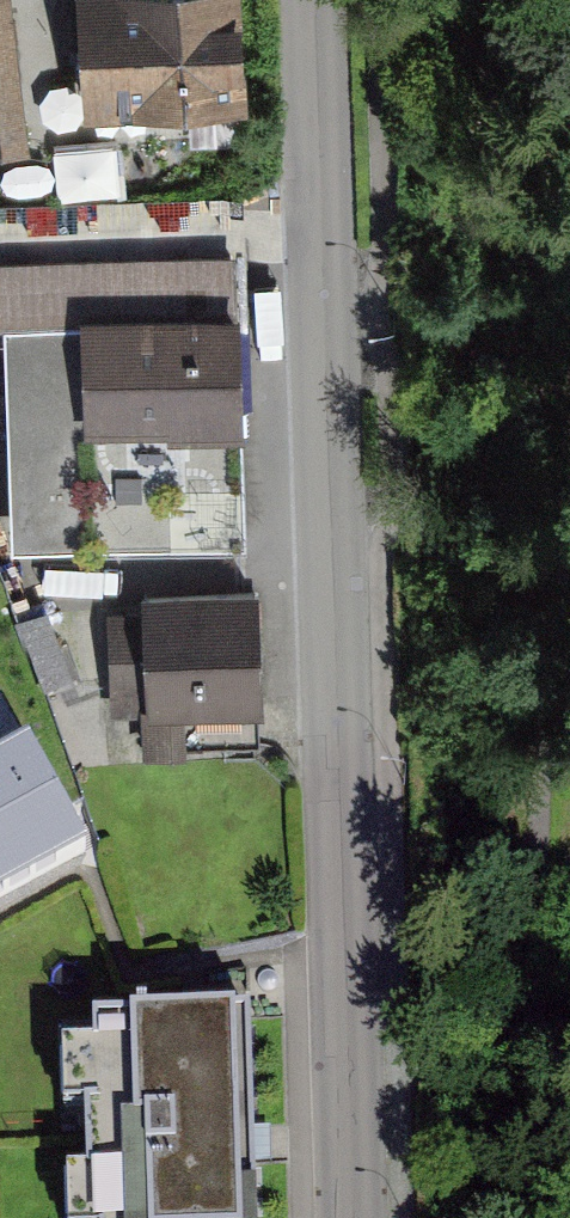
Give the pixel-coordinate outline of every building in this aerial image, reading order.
[(12,0),(0,0),(0,157),(31,153),(12,0)] [(83,113),(248,103),(242,0),(76,0),(83,113)] [(61,147),(65,189),(114,186),(111,144),(61,147)] [(232,250),(2,258),(12,547),(243,539),(232,250)] [(264,586),(120,589),(122,709),(267,706),(264,586)] [(86,852),(27,741),(0,755),(0,897),(86,852)] [(92,1020),(103,1217),(261,1217),(258,1147),(251,1012),(92,1020)]
